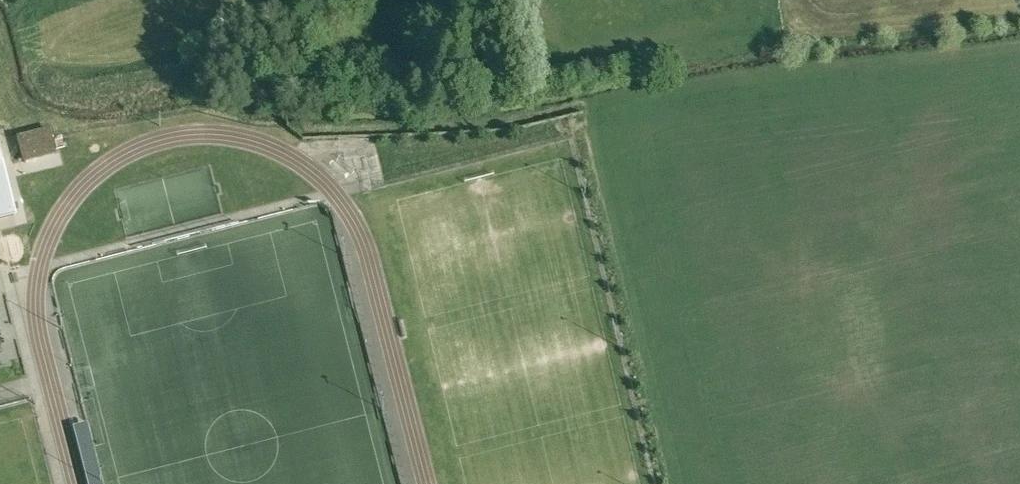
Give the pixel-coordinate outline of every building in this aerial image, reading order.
[(50,128),(17,136),(23,162),(57,153),(50,128)] [(14,214),(0,158),(0,218),(14,214)]
